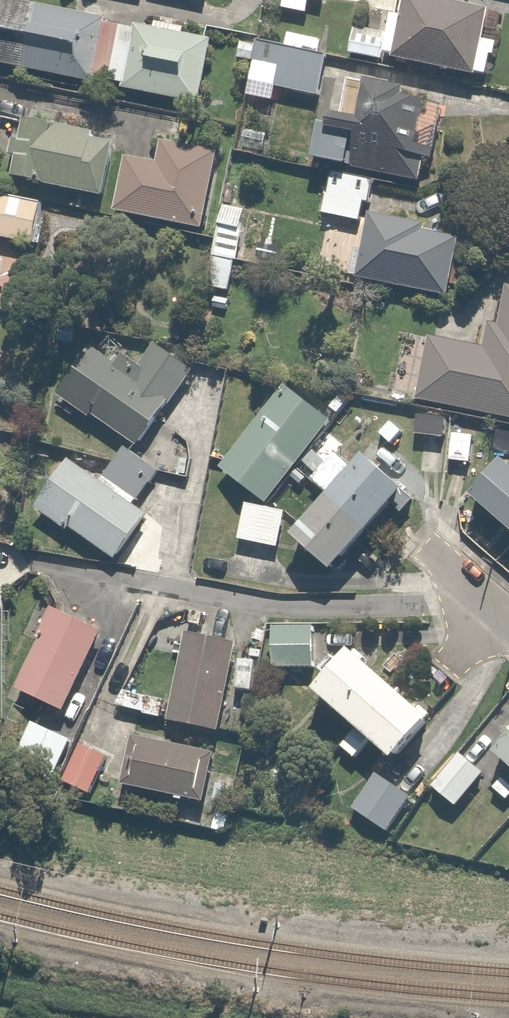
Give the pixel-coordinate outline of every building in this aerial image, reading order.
[(283,13),(311,18),(314,0),(285,0),(283,13)] [(404,17),(395,15),(390,36),(356,29),(351,54),(394,63),(445,74),(495,85),(504,42),(491,39),(496,15),(459,7),(461,0),(408,0),(404,17)] [(0,1),(0,67),(208,108),(221,45),(0,1)] [(317,98),(327,41),(291,34),(288,50),(269,47),(262,88),(317,98)] [(427,189),(441,107),(442,101),(355,86),(349,120),(338,118),(337,128),(329,127),(322,171),(336,173),(373,180),(378,181),(427,189)] [(123,142),(26,122),(14,179),(111,199),(123,142)] [(269,162),(276,134),(247,127),(240,155),(269,162)] [(210,230),(223,150),(169,142),(165,164),(130,158),(120,216),(210,230)] [(373,180),(336,173),(328,217),(365,223),(373,180)] [(0,195),(0,240),(42,249),(51,205),(0,195)] [(370,217),(370,219),(359,281),(455,298),(465,242),(433,236),(435,228),(370,217)] [(246,236),(225,232),(214,303),(234,306),(246,236)] [(504,329),(497,328),(492,351),(435,339),(423,402),(508,419),(508,303),(504,329)] [(146,456),(203,377),(205,375),(162,343),(145,366),(129,355),(124,362),(100,345),(62,396),(130,445),(146,456)] [(331,451),(324,444),(341,425),(300,389),(229,467),(270,504),(305,465),(312,471),(331,451)] [(102,485),(73,465),(40,513),(121,568),(154,520),(136,508),(164,469),(146,456),(130,445),(102,485)] [(417,495),(372,457),(301,540),(346,579),(417,495)] [(475,499),(508,527),(508,465),(506,462),(475,499)] [(293,512),(251,504),(243,542),(286,550),(293,512)] [(114,630),(63,606),(22,692),(73,717),(114,630)] [(322,670),(319,630),(276,633),(279,673),(322,670)] [(247,646),(192,636),(174,726),(227,736),(235,695),(259,699),(266,664),(244,660),(247,646)] [(363,657),(328,696),(409,769),(444,730),(363,657)] [(79,742),(36,722),(13,774),(56,793),(79,742)] [(221,759),(137,743),(128,790),(212,806),(221,759)] [(118,757),(82,750),(74,791),(110,797),(118,757)] [(493,775),(467,755),(439,793),(465,813),(493,775)] [(417,797),(381,776),(359,813),(396,834),(417,797)]
